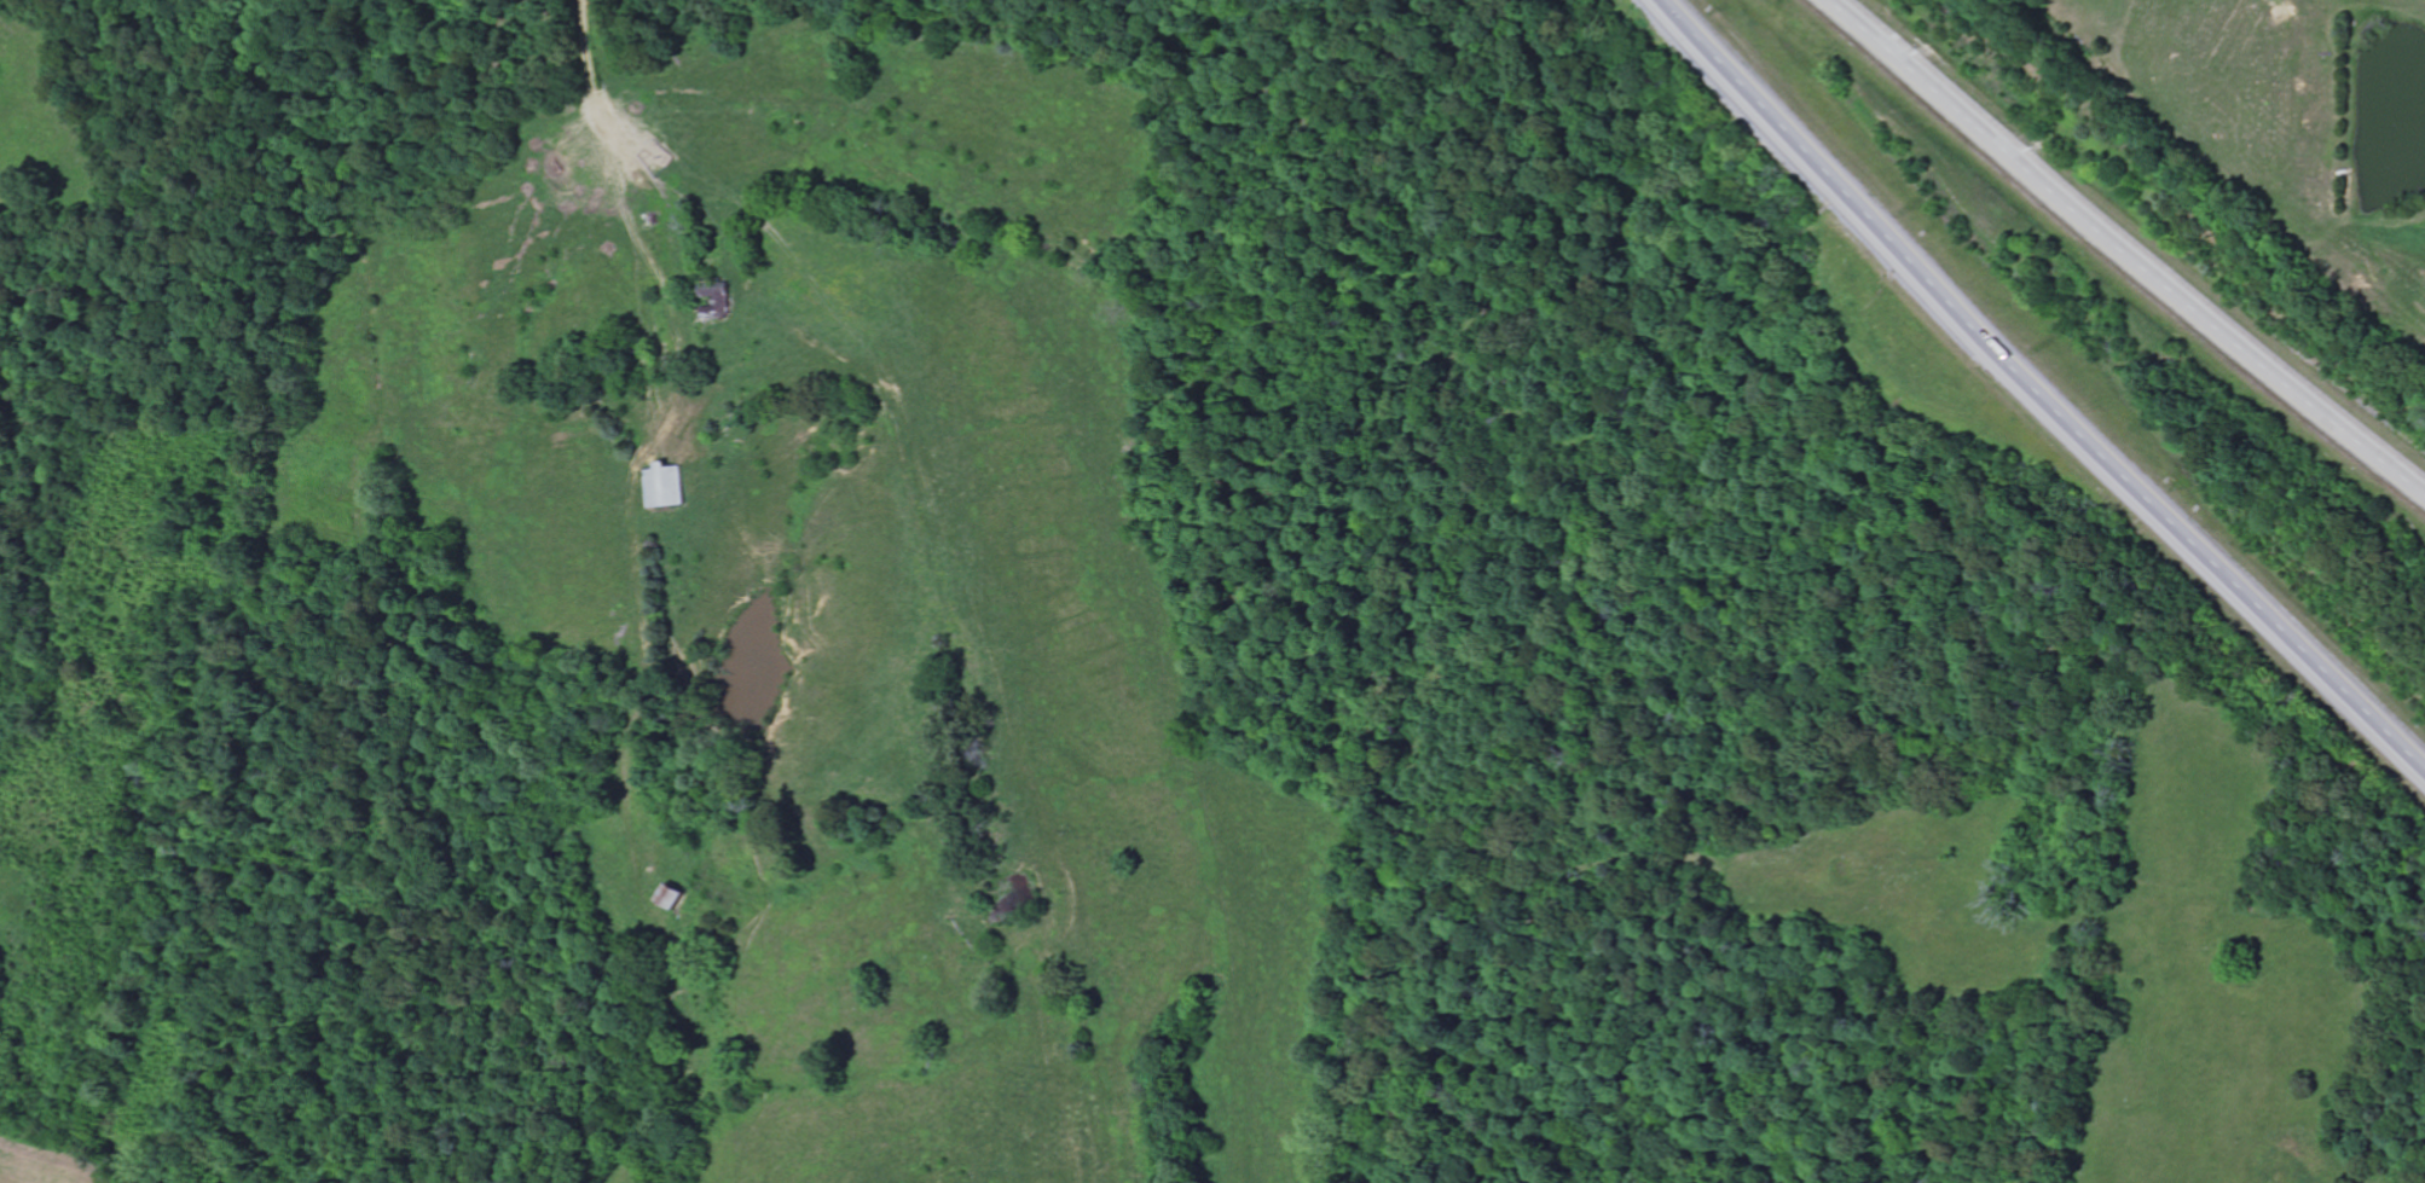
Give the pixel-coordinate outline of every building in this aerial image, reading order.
[(705,307),(705,319),(732,318),(731,285),(703,286),(703,298),(717,298),(717,306),(705,307)] [(647,472),(652,511),(689,506),(684,467),(670,469),(669,463),(659,464),(659,470),(647,472)] [(687,895),(675,890),(666,908),(678,914),(687,895)]
